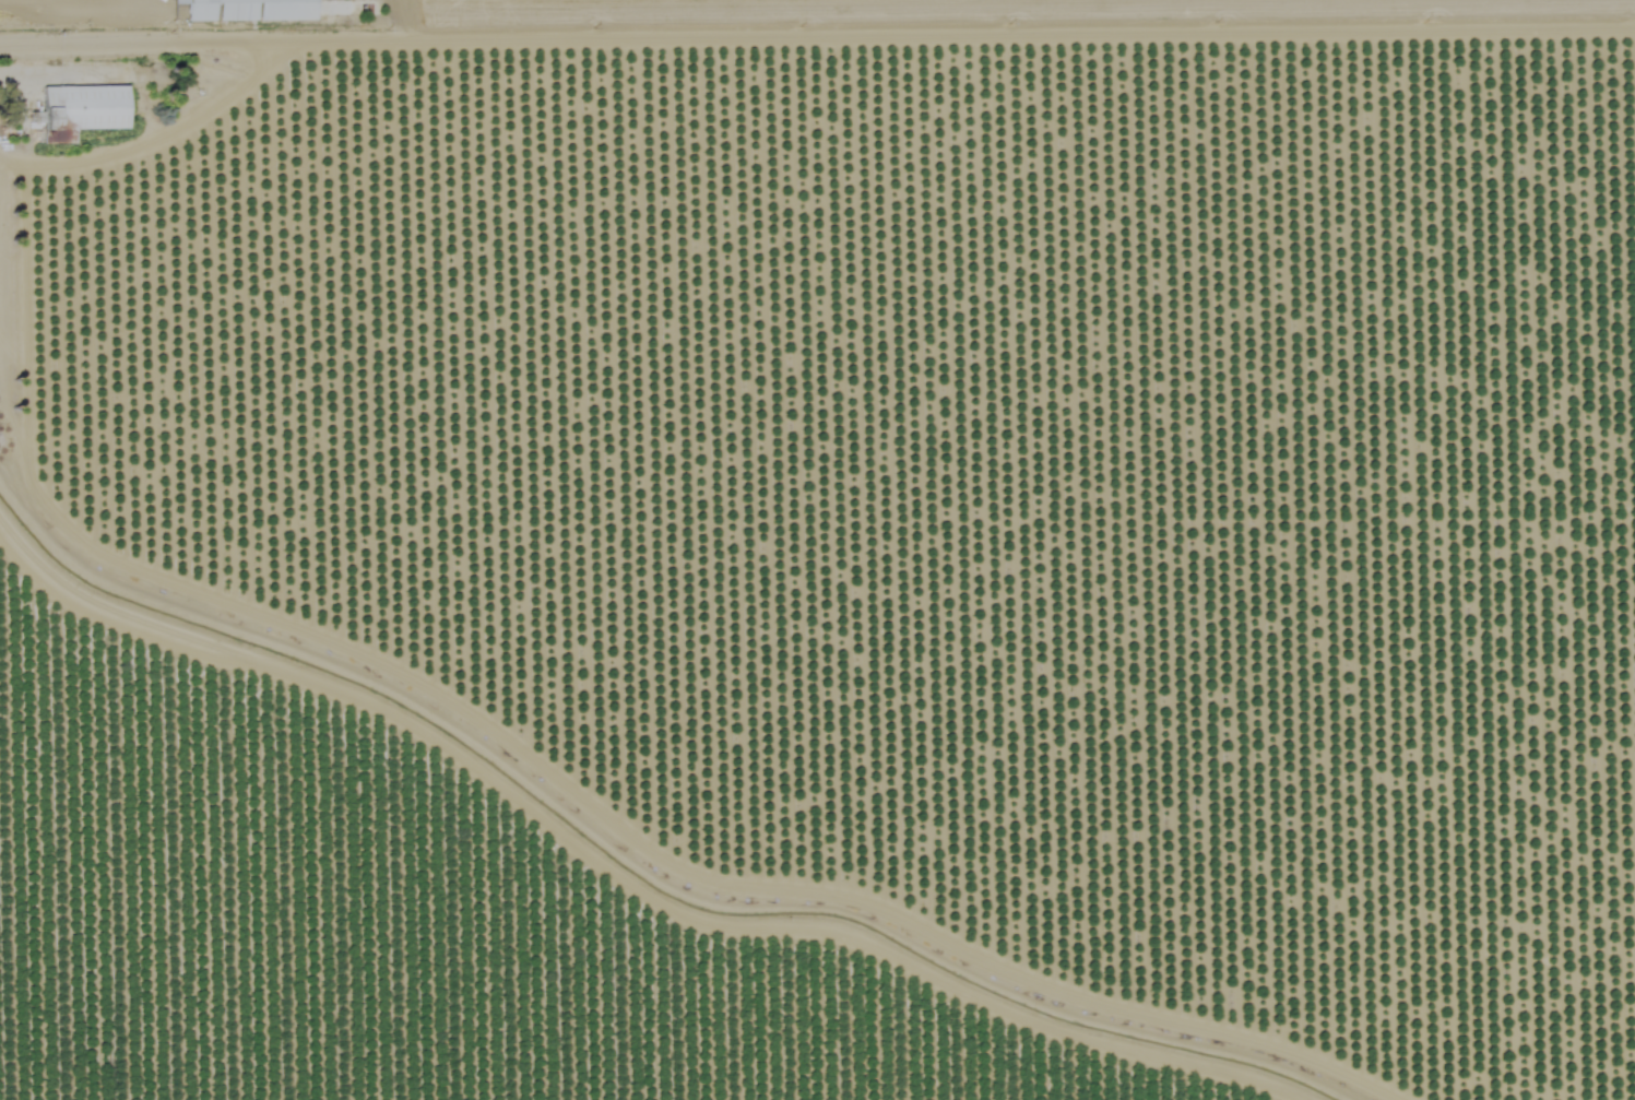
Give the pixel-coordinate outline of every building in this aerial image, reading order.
[(256,17),(274,17),(274,6),(255,6),(256,17)] [(123,126),(123,83),(36,84),(36,106),(35,106),(35,138),(71,138),(71,127),(123,126)]
